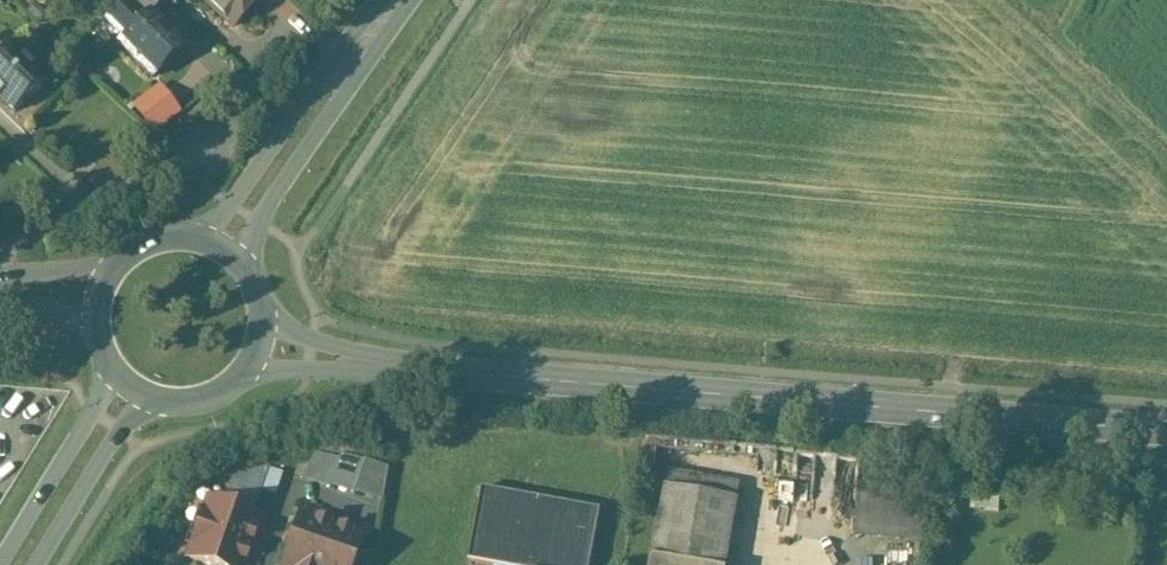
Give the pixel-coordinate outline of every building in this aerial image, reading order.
[(151,13),(145,18),(127,0),(105,21),(124,40),(119,45),(152,78),(184,47),(151,13)] [(155,10),(165,0),(145,0),(155,10)] [(232,27),(233,26),(228,21),(249,0),(203,0),(232,27)] [(8,44),(0,53),(0,101),(13,114),(46,80),(8,44)] [(162,80),(132,101),(154,131),(183,109),(162,80)] [(316,442),(305,477),(381,500),(392,465),(316,442)] [(232,483),(228,494),(234,496),(238,485),(232,483)] [(260,492),(238,485),(234,496),(256,504),(260,492)] [(667,487),(653,564),(727,564),(738,500),(667,487)] [(482,489),(469,561),(492,564),(591,564),(601,510),(482,489)] [(859,536),(929,539),(930,496),(860,494),(859,536)] [(261,518),(208,500),(198,529),(185,524),(185,525),(257,550),(263,533),(256,531),(261,518)] [(282,564),(325,564),(339,526),(317,519),(319,511),(303,506),(282,564)] [(185,525),(184,525),(198,530),(188,559),(205,564),(244,564),(245,564),(246,564),(252,564),(257,550),(185,525)] [(339,526),(325,564),(351,564),(362,535),(339,526)]
